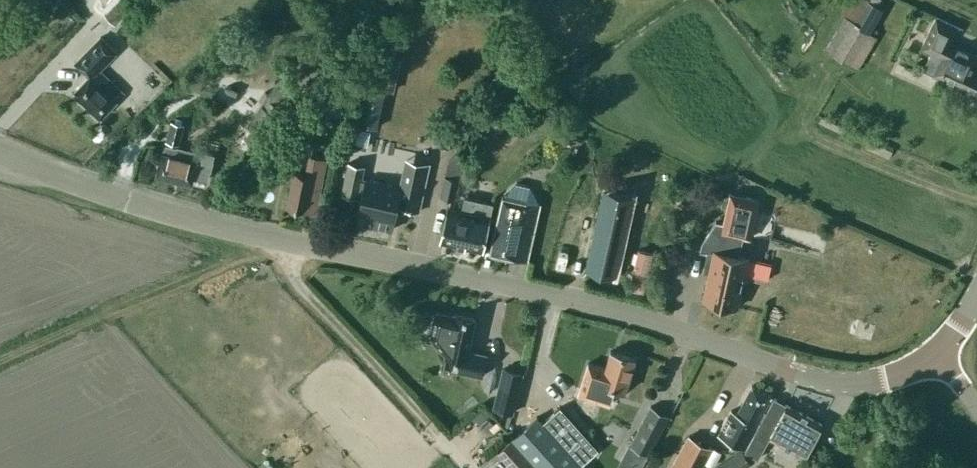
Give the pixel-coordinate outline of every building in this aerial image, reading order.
[(131,0),(117,0),(104,13),(115,24),(134,4),(131,0)] [(867,0),(866,0),(852,23),(844,17),(825,47),(856,67),(876,35),(866,28),(879,8),(867,0)] [(959,26),(937,15),(922,46),(931,51),(923,68),(954,83),(951,88),(965,95),(968,89),(976,94),(976,72),(973,70),(976,61),(976,53),(952,41),(959,26)] [(76,61),(89,74),(74,90),(101,116),(118,99),(117,99),(124,92),(100,68),(118,51),(101,35),(76,61)] [(398,52),(369,46),(353,121),(376,126),(385,86),(390,87),(398,52)] [(297,96),(276,83),(248,125),(268,138),(297,96)] [(176,145),(182,120),(179,119),(178,123),(172,121),(167,143),(166,148),(163,147),(157,174),(190,182),(193,174),(204,176),(210,154),(176,145)] [(308,136),(287,131),(282,155),(303,159),(308,136)] [(325,156),(317,155),(309,153),(305,175),(293,172),(286,205),(315,211),(325,156)] [(399,185),(361,177),(363,164),(348,161),(341,192),(360,196),(355,219),(392,227),(396,205),(418,209),(427,168),(428,162),(405,158),(399,185)] [(453,199),(458,178),(444,175),(440,197),(453,199)] [(539,201),(538,201),(530,187),(515,184),(504,194),(502,194),(490,251),(527,258),(538,208),(539,201)] [(600,185),(585,261),(611,266),(626,190),(600,185)] [(461,210),(448,208),(441,240),(482,248),(489,216),(490,216),(493,202),(464,196),(461,210)] [(748,242),(757,203),(730,197),(722,229),(711,226),(701,240),(700,248),(709,250),(705,271),(710,272),(705,298),(736,306),(747,257),(739,255),(743,241),(748,242)] [(643,290),(652,252),(638,249),(629,287),(643,290)] [(474,318),(454,313),(453,316),(435,312),(429,336),(443,357),(464,361),(462,372),(481,376),(485,354),(467,350),(474,318)] [(634,358),(611,351),(605,369),(588,363),(579,394),(609,403),(614,387),(624,390),(634,358)] [(523,370),(501,365),(491,407),(513,412),(523,370)] [(719,434),(743,446),(752,439),(765,415),(762,413),(771,395),(752,385),(737,413),(731,410),(719,434)] [(718,464),(720,467),(742,467),(750,462),(750,461),(757,457),(759,458),(770,437),(781,443),(805,456),(823,423),(774,397),(765,415),(752,439),(743,446),(744,447),(730,456),(718,464)] [(583,399),(579,412),(593,416),(597,403),(583,399)] [(668,414),(650,405),(629,443),(646,453),(668,414)] [(542,467),(582,467),(579,465),(597,449),(559,406),(541,423),(536,417),(513,436),(542,467)] [(485,409),(472,420),(476,424),(489,414),(485,409)] [(688,435),(671,467),(700,467),(711,447),(688,435)] [(513,436),(512,438),(497,452),(512,467),(542,467),(513,436)] [(720,449),(713,446),(705,461),(712,465),(720,449)]
